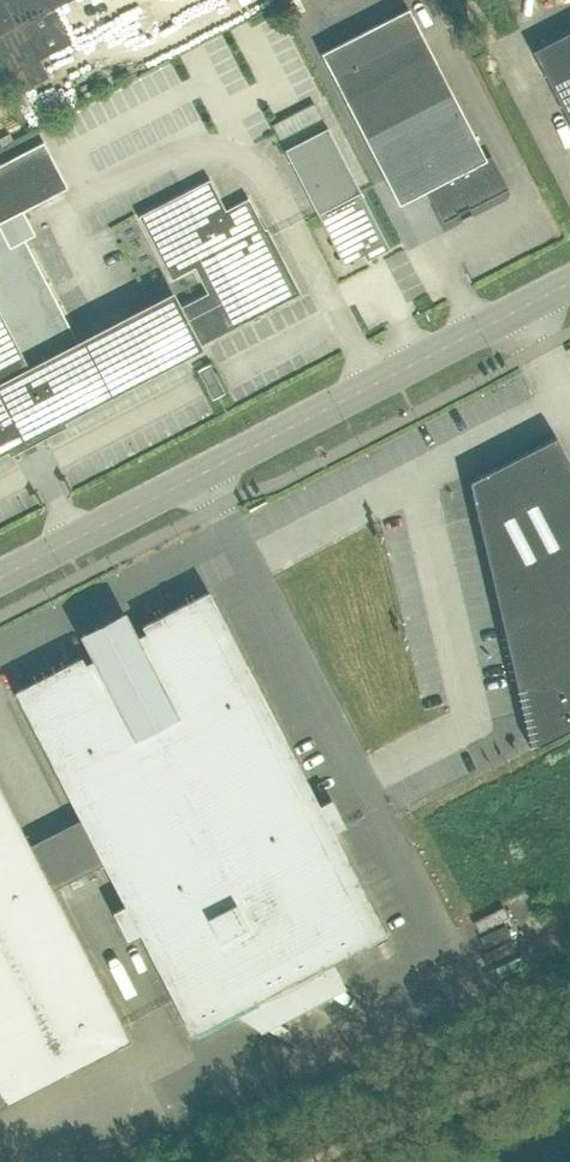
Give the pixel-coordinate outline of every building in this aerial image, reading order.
[(65,0),(0,0),(0,53),(20,92),(46,78),(37,61),(70,45),(51,7),(65,0)] [(56,11),(67,38),(115,18),(107,0),(82,0),(56,11)] [(321,53),(332,75),(399,205),(427,190),(443,222),(458,214),(460,218),(471,213),(469,209),(508,189),(491,156),(486,159),(408,8),(321,53)] [(532,52),(569,126),(569,32),(532,52)] [(390,250),(361,193),(329,128),(286,149),(319,214),(345,266),(363,256),(366,262),(390,250)] [(165,362),(184,352),(163,313),(153,318),(154,320),(105,346),(100,337),(80,347),(25,241),(35,235),(23,211),(69,188),(44,142),(0,165),(0,449),(2,447),(8,457),(16,453),(12,446),(39,432),(36,428),(165,362)] [(176,309),(175,307),(163,313),(184,352),(249,318),(250,320),(261,314),(260,312),(298,293),(249,199),(226,211),(210,179),(139,216),(171,279),(195,267),(208,292),(176,309)] [(213,399),(221,395),(224,393),(209,365),(198,371),(213,399)] [(556,436),(469,481),(503,627),(569,592),(569,464),(556,436)] [(127,939),(139,933),(191,1035),(236,1011),(239,1017),(260,1031),(323,998),(340,972),(334,961),(386,934),(333,832),(345,826),(331,798),(319,804),(252,675),(217,608),(208,590),(141,625),(145,632),(84,664),(81,656),(14,691),(58,776),(80,820),(30,846),(53,889),(103,863),(124,905),(112,911),(127,939)] [(503,627),(517,688),(569,661),(569,592),(503,627)] [(531,749),(569,729),(569,661),(517,688),(531,749)] [(6,1105),(130,1039),(53,889),(30,846),(0,787),(0,1093),(6,1105)] [(493,902),(462,915),(467,926),(498,913),(493,902)]
